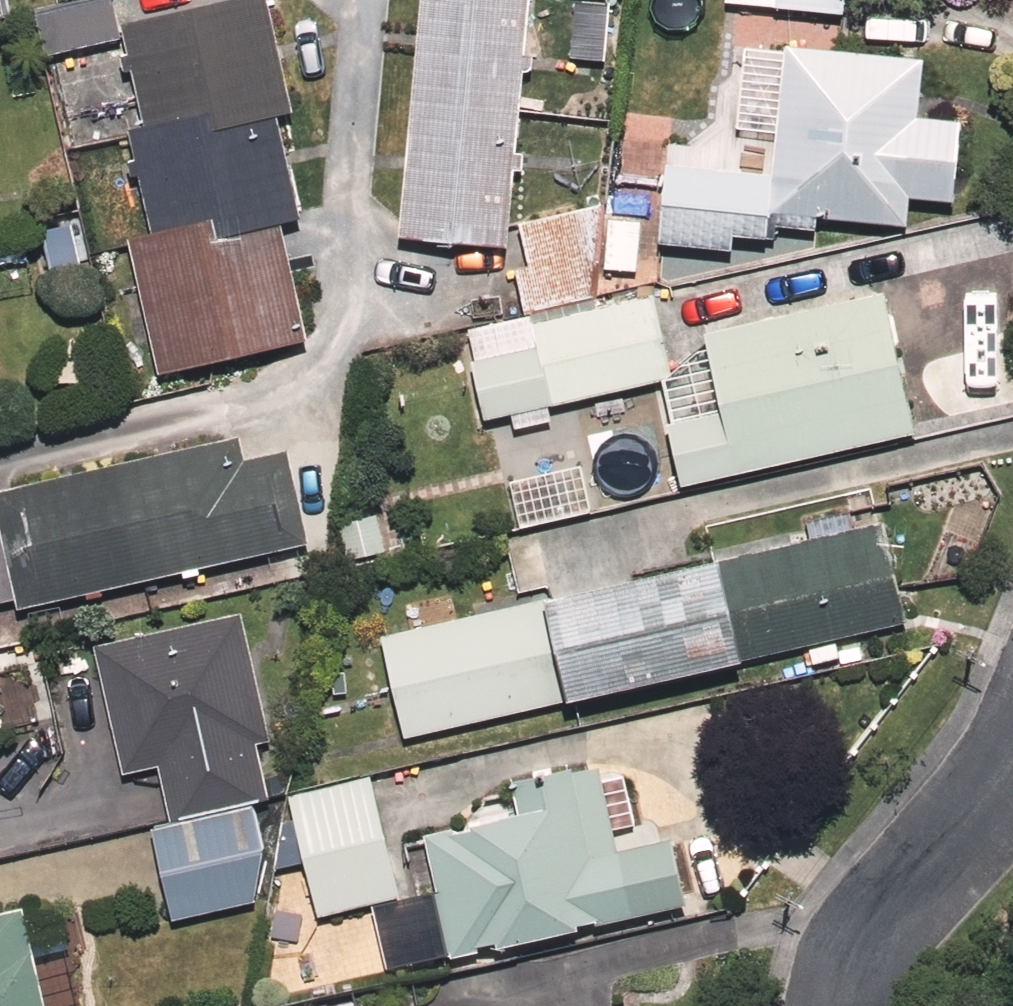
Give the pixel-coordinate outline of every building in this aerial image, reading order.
[(108,0),(53,0),(13,11),(26,60),(118,36),(108,0)] [(288,211),(259,0),(161,0),(115,6),(120,43),(109,44),(120,126),(110,127),(119,185),(128,184),(135,232),(278,212),(288,211)] [(388,231),(499,243),(523,0),(411,0),(388,231)] [(843,16),(845,0),(719,0),(843,16)] [(780,40),(767,175),(655,164),(648,245),(719,252),(721,227),(762,230),(816,235),(817,215),(900,222),(902,195),(958,201),(966,114),(910,109),(916,53),(780,40)] [(144,369),(297,348),(278,212),(135,232),(125,233),(144,369)] [(517,217),(516,315),(590,296),(591,218),(517,217)] [(640,221),(602,218),(599,267),(636,270),(640,221)] [(590,296),(516,315),(455,331),(478,419),(507,412),(512,431),(549,421),(544,403),(672,370),(650,281),(590,296)] [(883,290),(692,329),(708,406),(659,416),(674,488),(914,439),(883,290)] [(287,548),(259,434),(0,498),(0,550),(16,615),(287,548)] [(379,546),(369,500),(331,508),(340,554),(379,546)] [(841,656),(836,634),(894,621),(872,520),(706,556),(728,658),(801,641),(806,664),(841,656)] [(542,529),(498,541),(512,593),(556,581),(542,529)] [(527,596),(552,707),(731,668),(728,658),(706,556),(527,596)] [(552,707),(527,596),(365,631),(389,743),(552,707)] [(80,643),(114,770),(147,761),(160,809),(271,779),(224,604),(80,643)] [(581,757),(509,773),(515,799),(406,823),(436,959),(676,907),(660,833),(600,846),(581,757)] [(396,891),(359,762),(274,787),(311,916),(396,891)] [(238,794),(142,822),(173,928),(269,900),(238,794)] [(0,904),(0,1005),(48,1005),(18,899),(0,904)]
